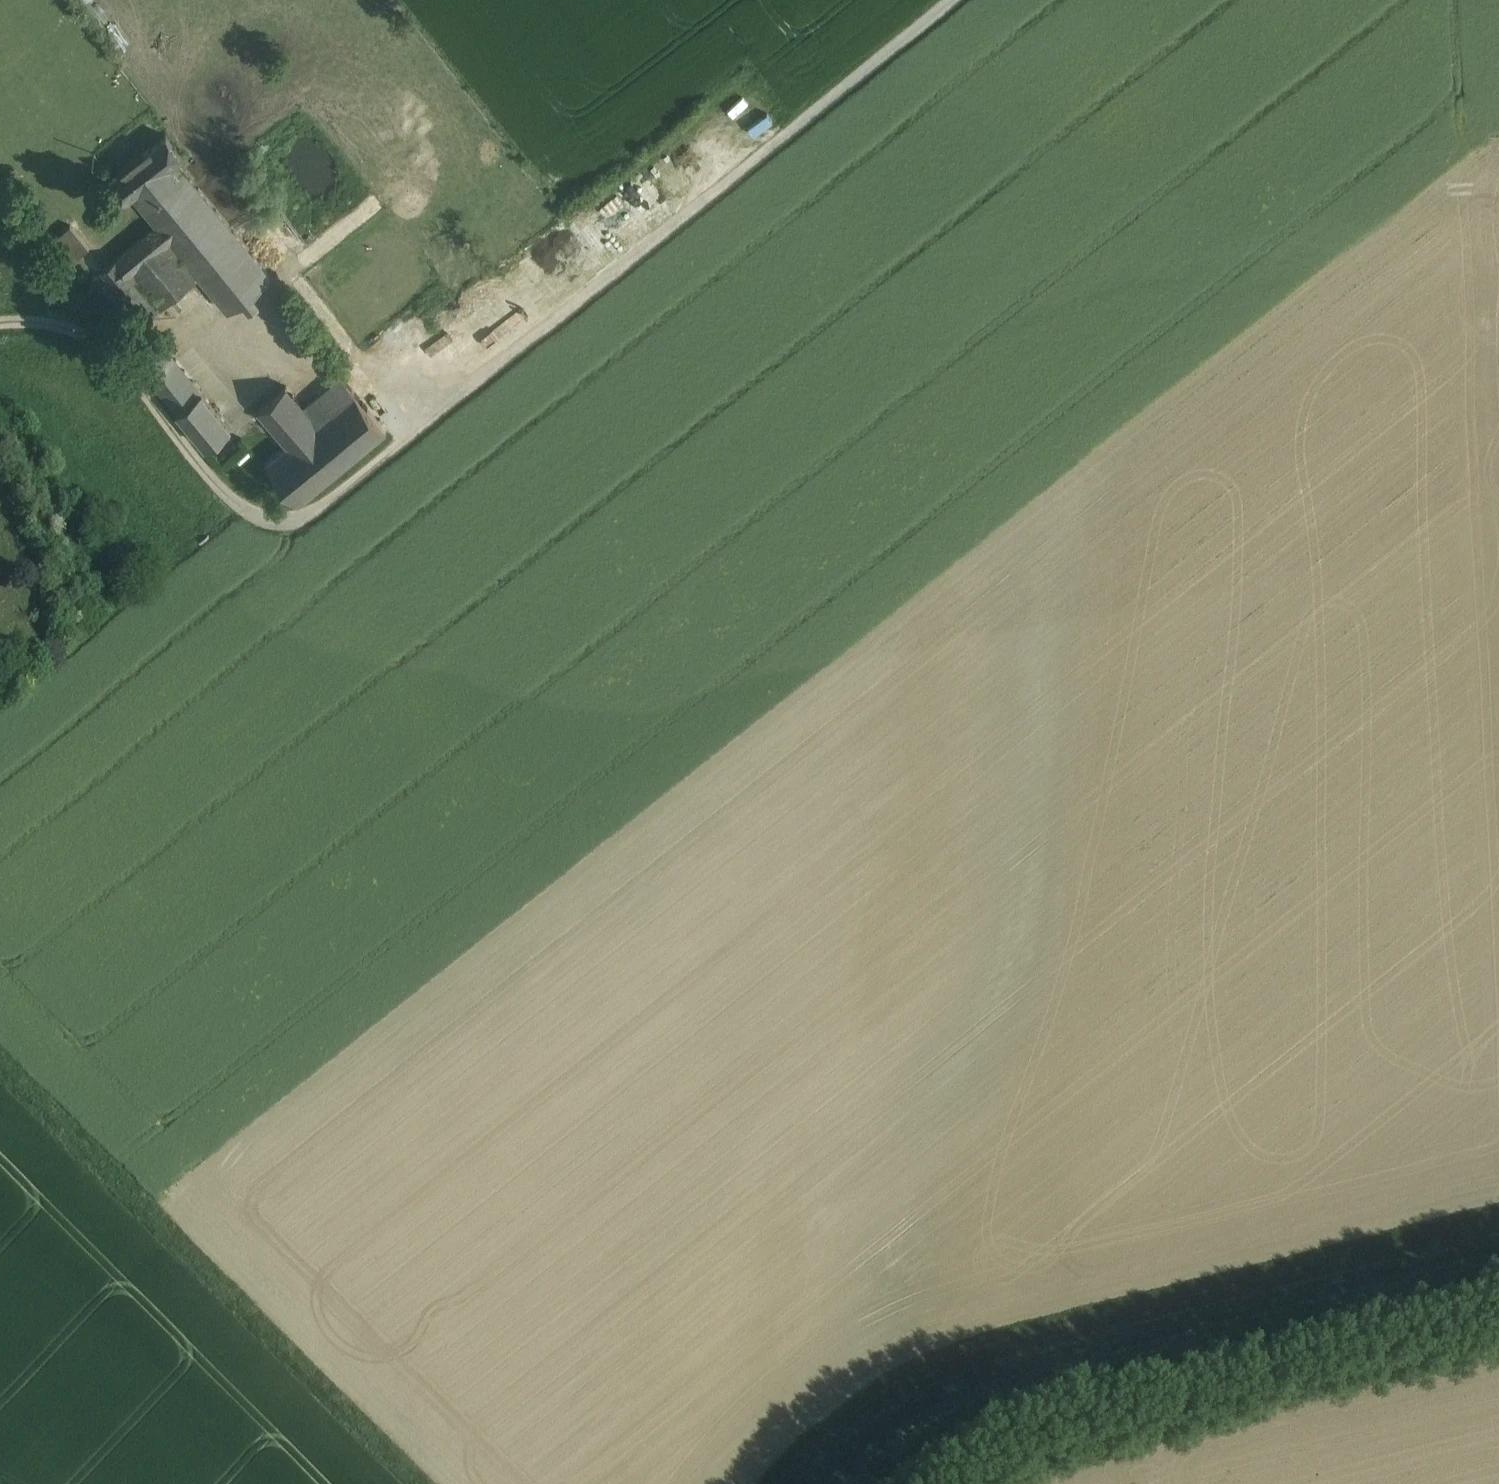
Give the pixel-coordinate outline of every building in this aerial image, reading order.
[(168,134),(111,178),(127,199),(134,194),(178,160),(184,155),(168,134)] [(272,276),(178,160),(134,194),(158,224),(103,269),(145,319),(164,304),(165,303),(200,275),(212,290),(229,311),(272,276)] [(633,189),(465,308),(476,323),(450,341),(462,359),(656,222),(633,189)] [(91,247),(72,224),(59,235),(78,258),(91,247)] [(203,391),(160,338),(135,358),(178,411),(203,391)] [(343,375),(305,406),(317,420),(355,390),(343,375)] [(288,386),(259,409),(288,444),(317,420),(305,406),(288,386)] [(288,444),(266,462),(300,503),(388,430),(355,390),(317,420),(288,444)] [(203,391),(178,411),(207,446),(232,426),(203,391)]
